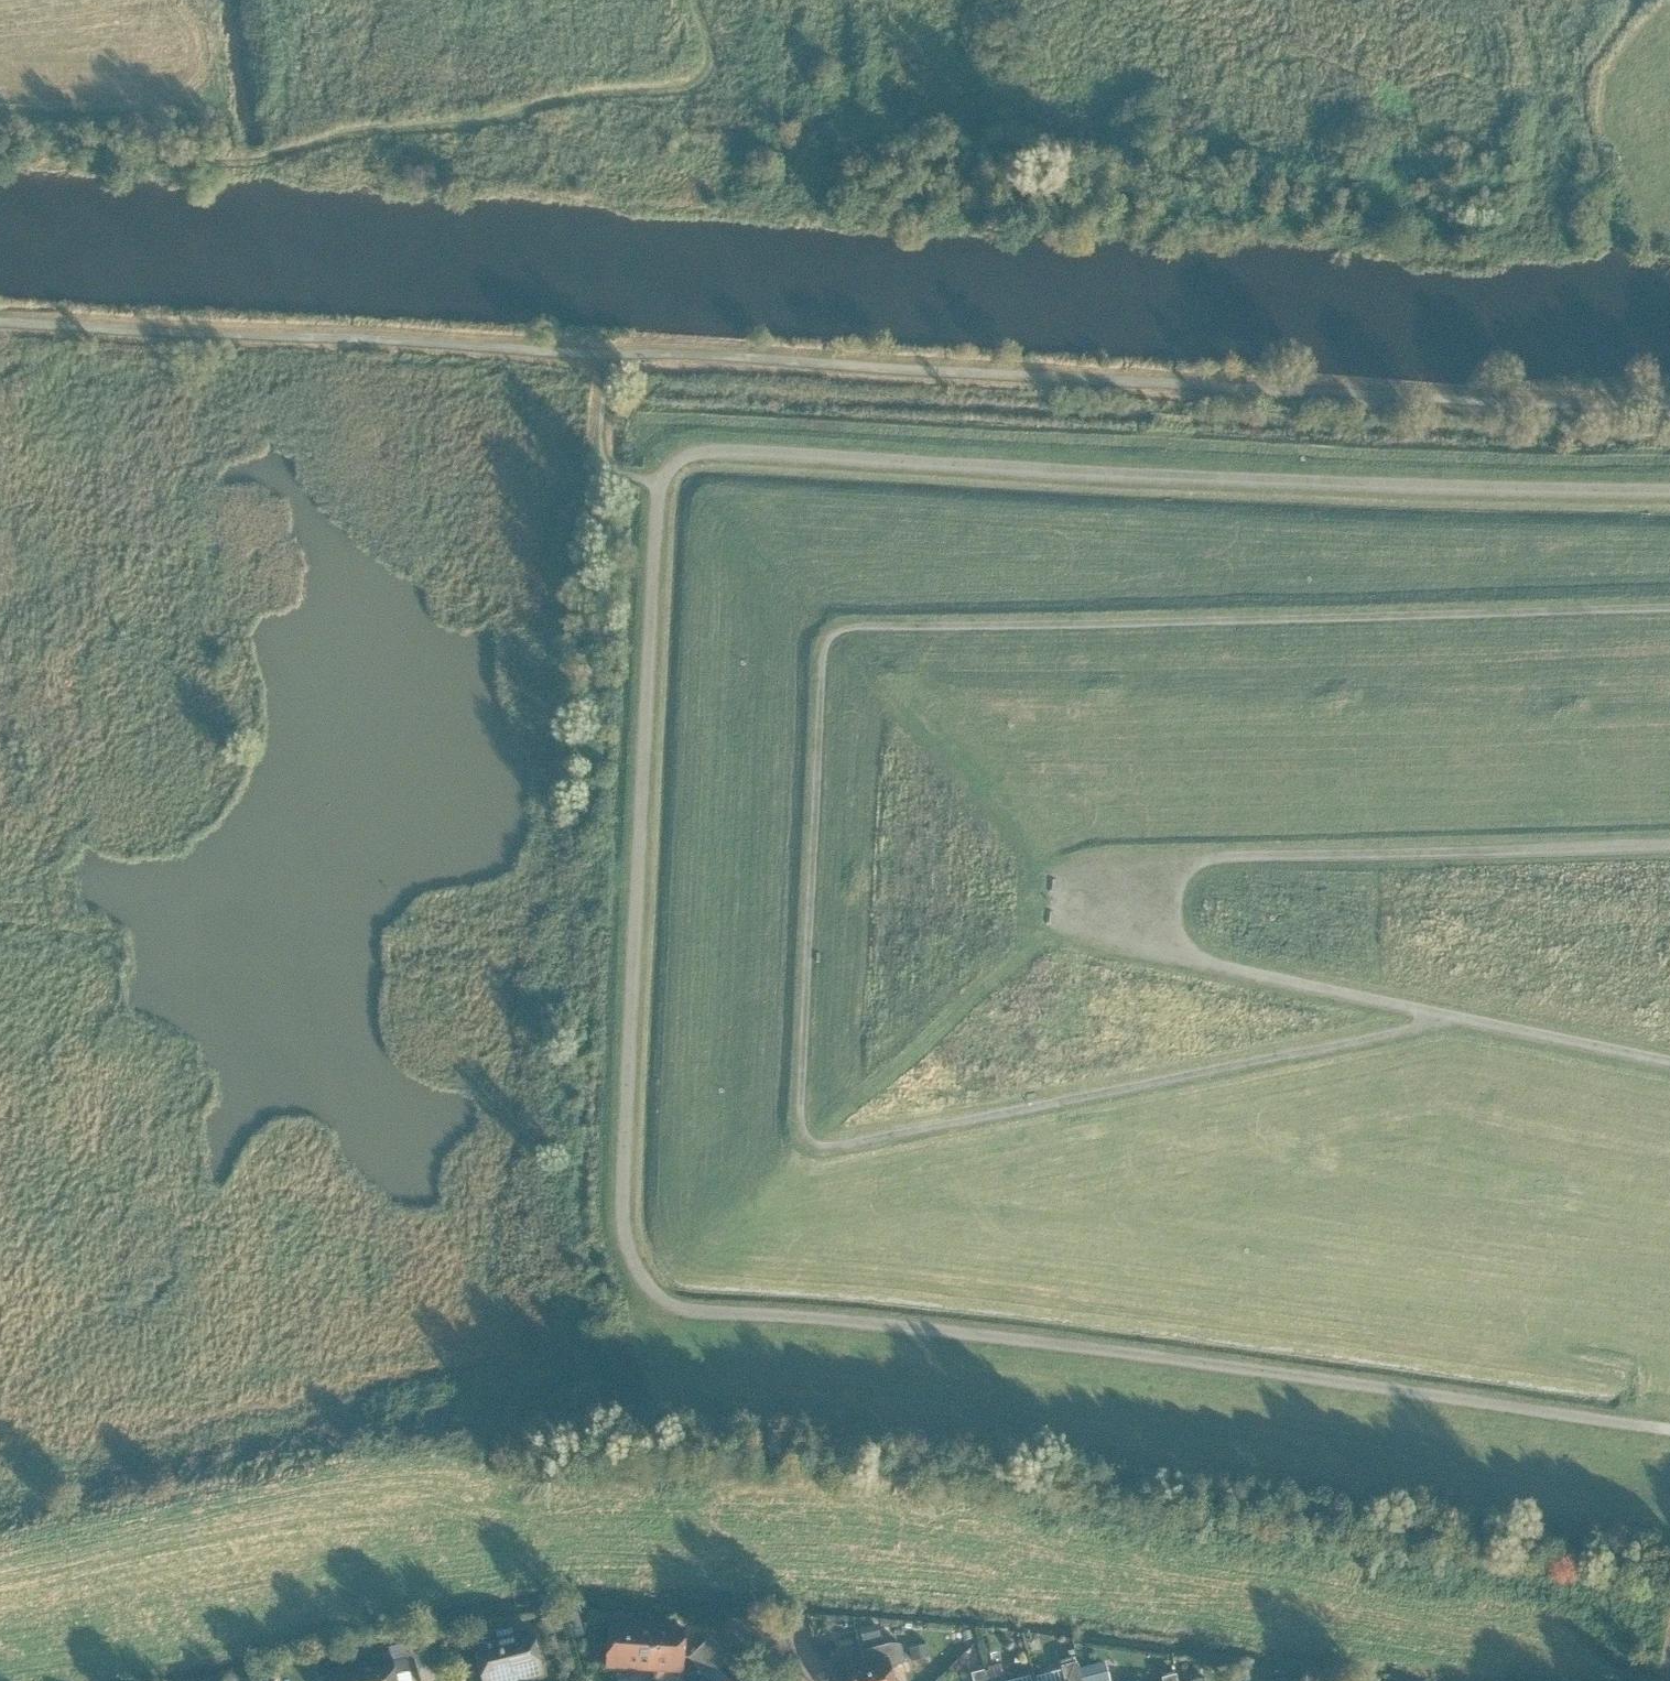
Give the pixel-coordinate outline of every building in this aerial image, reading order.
[(881,1640),(877,1624),(860,1629),(864,1645),(881,1640)] [(685,1629),(604,1625),(602,1669),(683,1672),(685,1629)] [(484,1680),(531,1680),(548,1677),(536,1630),(516,1635),(515,1630),(499,1633),(501,1638),(475,1645),(484,1680)] [(728,1659),(709,1638),(689,1657),(708,1677),(728,1659)] [(860,1652),(863,1664),(888,1658),(890,1667),(905,1662),(900,1645),(890,1645),(860,1652)] [(432,1654),(416,1658),(422,1680),(439,1680),(432,1654)] [(328,1672),(330,1680),(414,1680),(409,1659),(395,1661),(395,1658),(328,1672)] [(832,1672),(834,1680),(893,1680),(890,1667),(888,1658),(863,1664),(832,1672)] [(1065,1680),(1082,1680),(1077,1663),(1061,1667),(1065,1680)] [(971,1674),(973,1680),(987,1680),(984,1671),(971,1674)]
